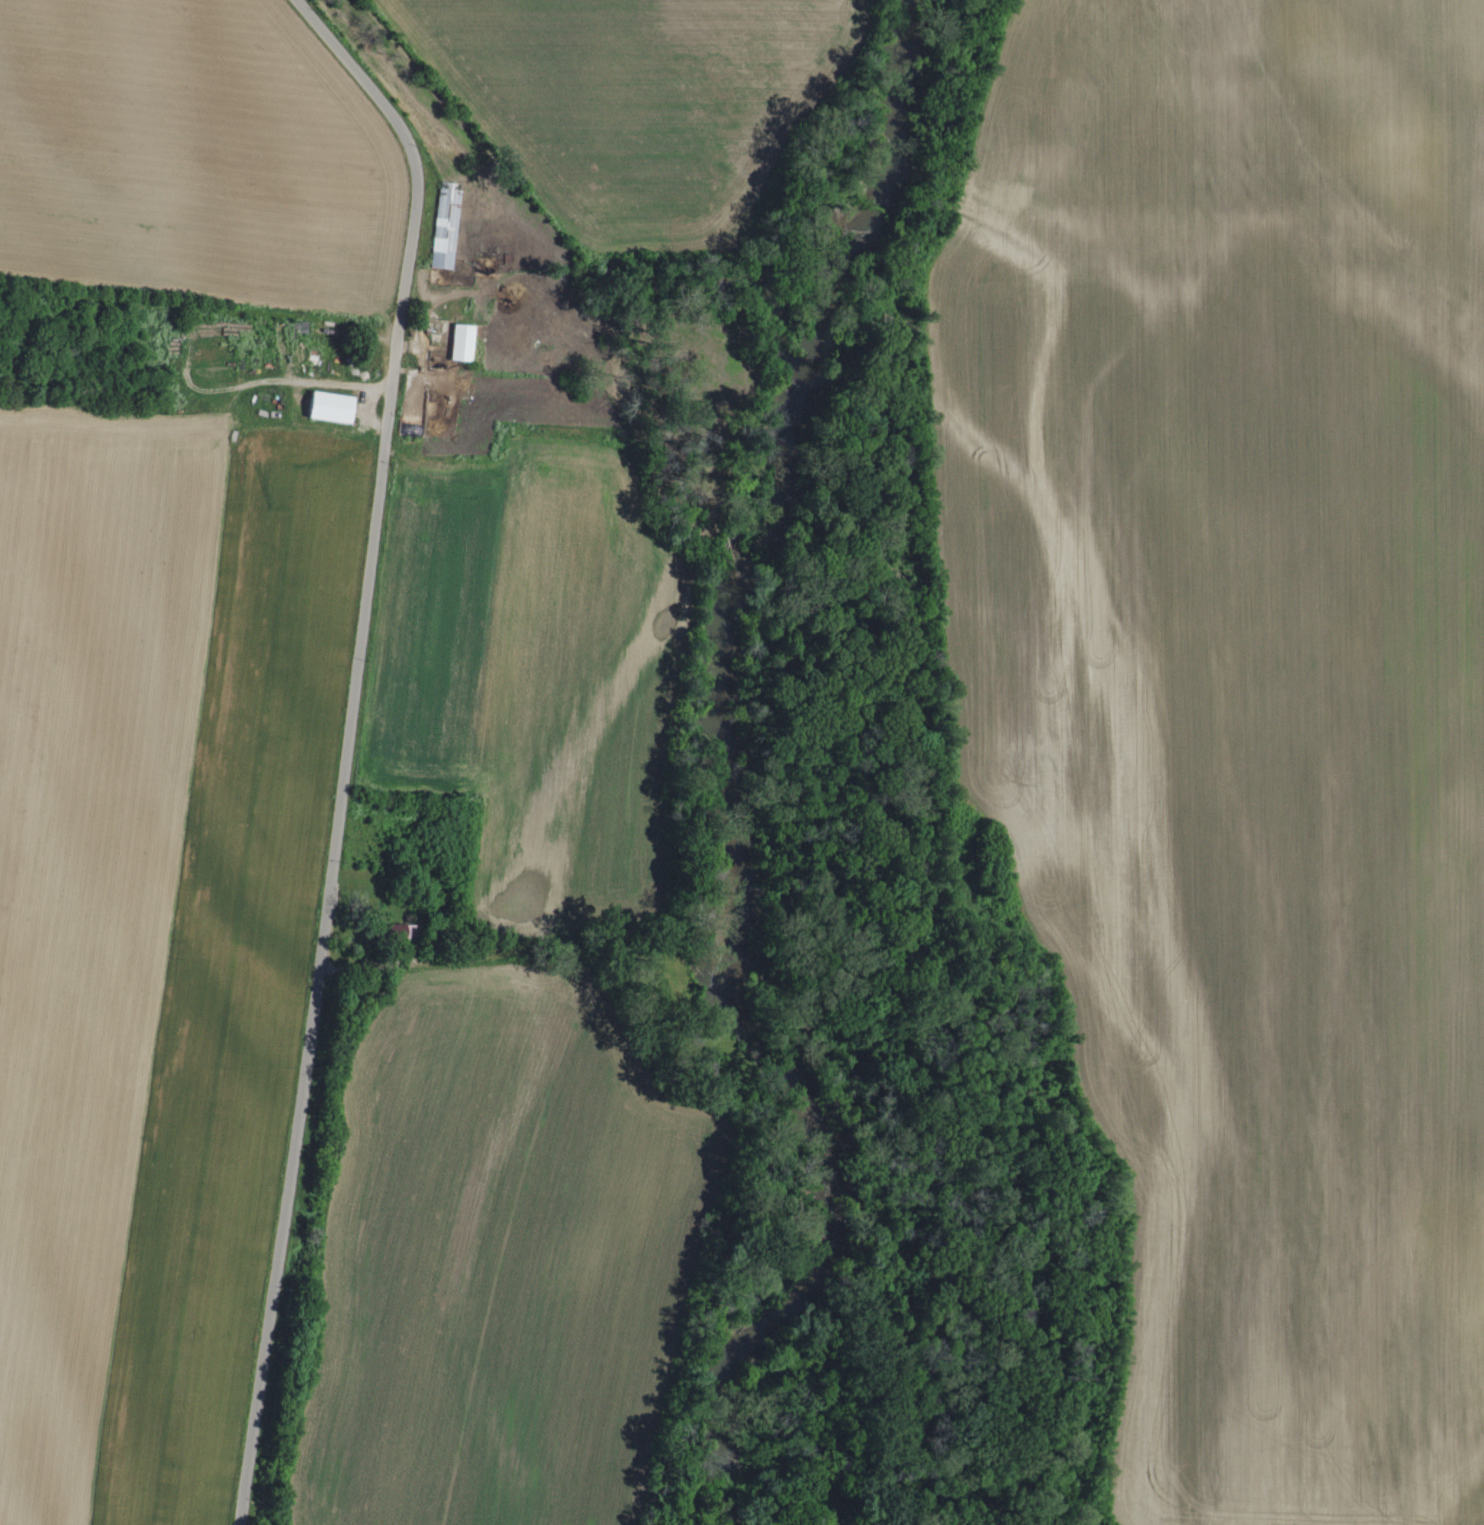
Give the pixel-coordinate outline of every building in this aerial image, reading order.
[(435,266),(457,268),(463,182),(440,180),(435,266)] [(478,323),(456,322),(454,360),(477,361),(478,323)] [(357,422),(359,394),(314,389),(311,418),(357,422)]
